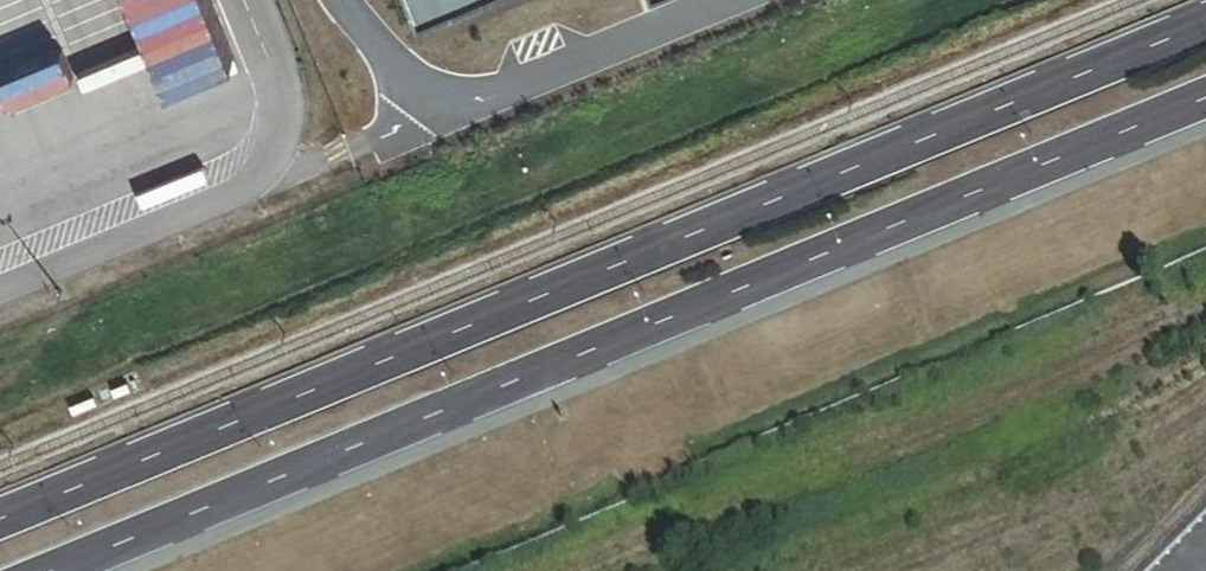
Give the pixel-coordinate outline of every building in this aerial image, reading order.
[(429,34),(516,0),(415,0),(429,34)]
